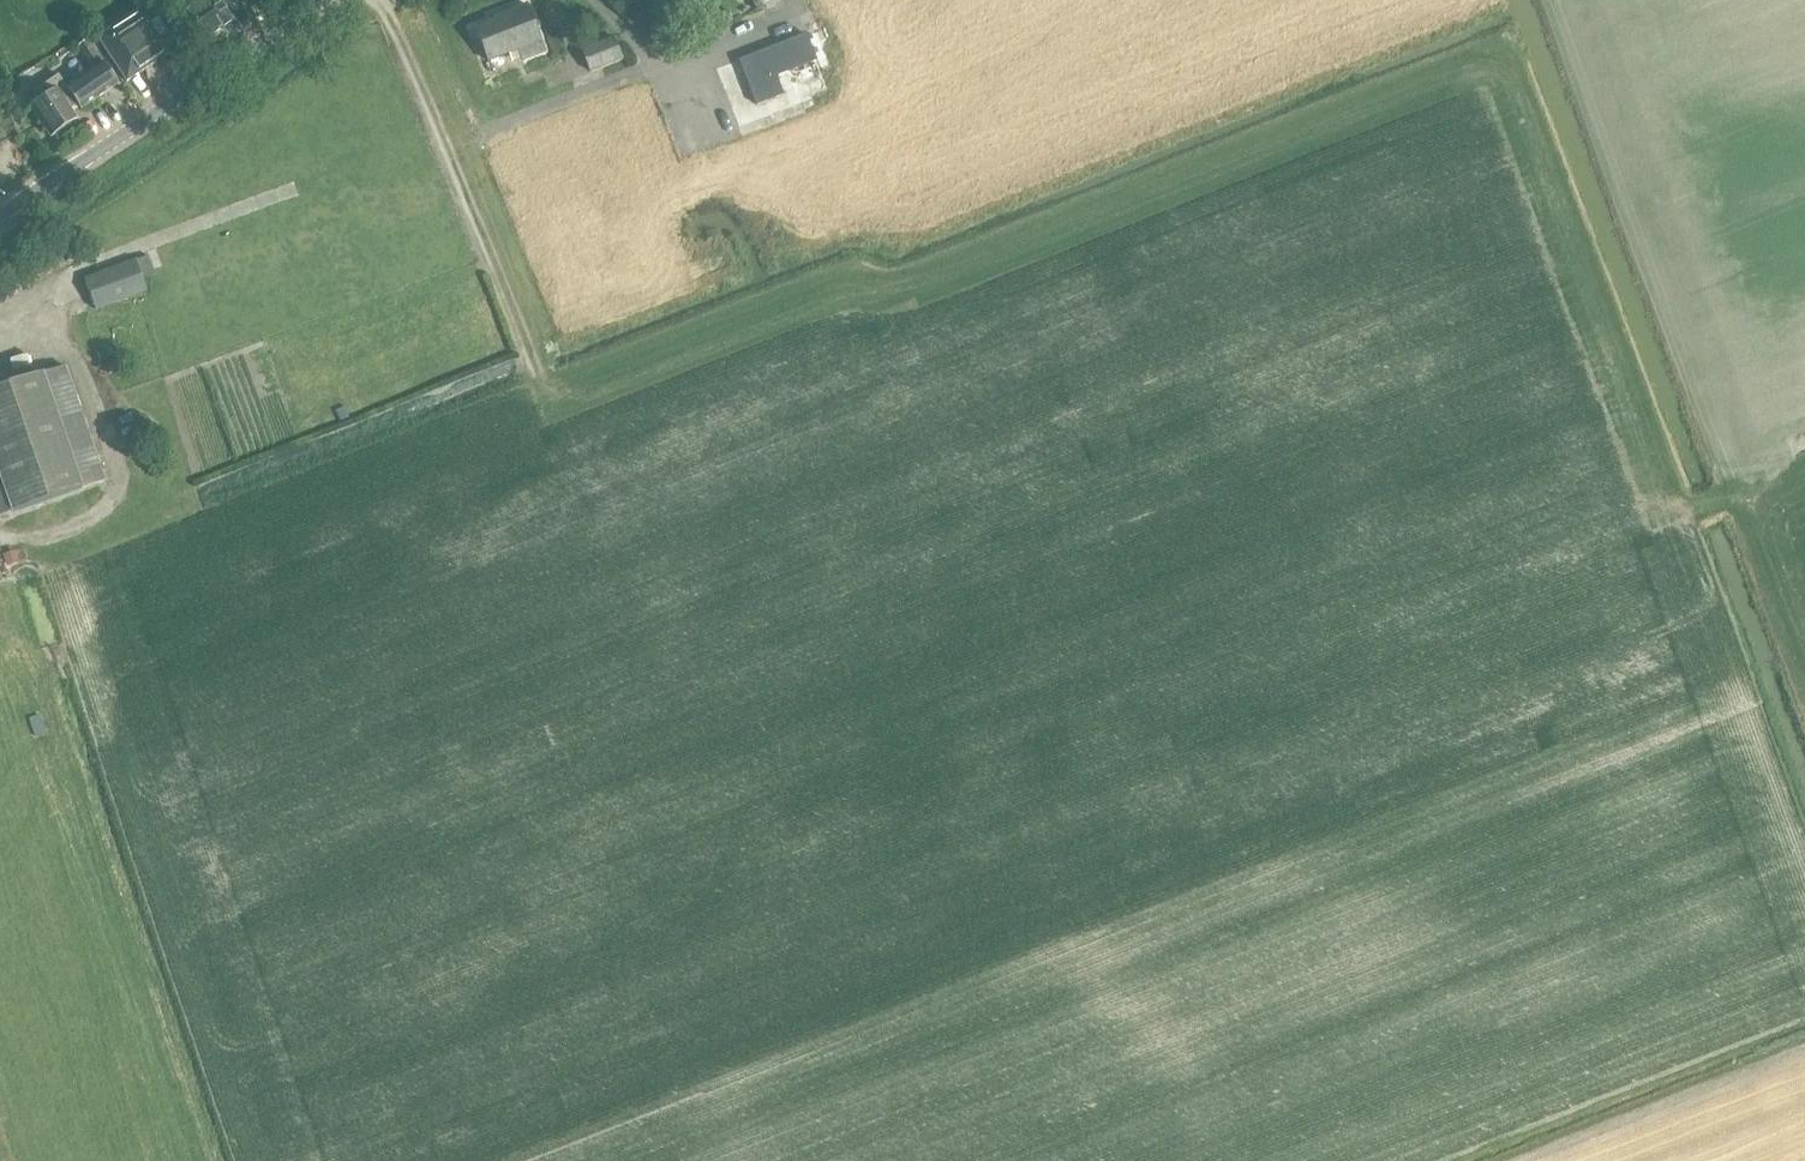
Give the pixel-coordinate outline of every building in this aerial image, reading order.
[(232,21),(218,0),(205,0),(169,24),(187,51),(232,21)] [(126,81),(178,47),(149,4),(98,39),(126,81)] [(544,51),(526,4),(504,12),(505,15),(474,27),(488,61),(518,49),(522,60),(544,51)] [(770,74),(815,57),(806,34),(739,60),(756,105),(779,96),(770,74)] [(590,72),(622,60),(613,37),(581,49),(590,72)] [(80,108),(117,84),(87,40),(77,47),(92,69),(67,86),(59,74),(33,92),(39,101),(30,107),(50,137),(76,119),(69,108),(77,104),(80,108)] [(95,309),(139,294),(145,292),(134,261),(84,278),(95,309)] [(105,481),(66,366),(0,389),(0,516),(11,512),(12,513),(105,481)]
